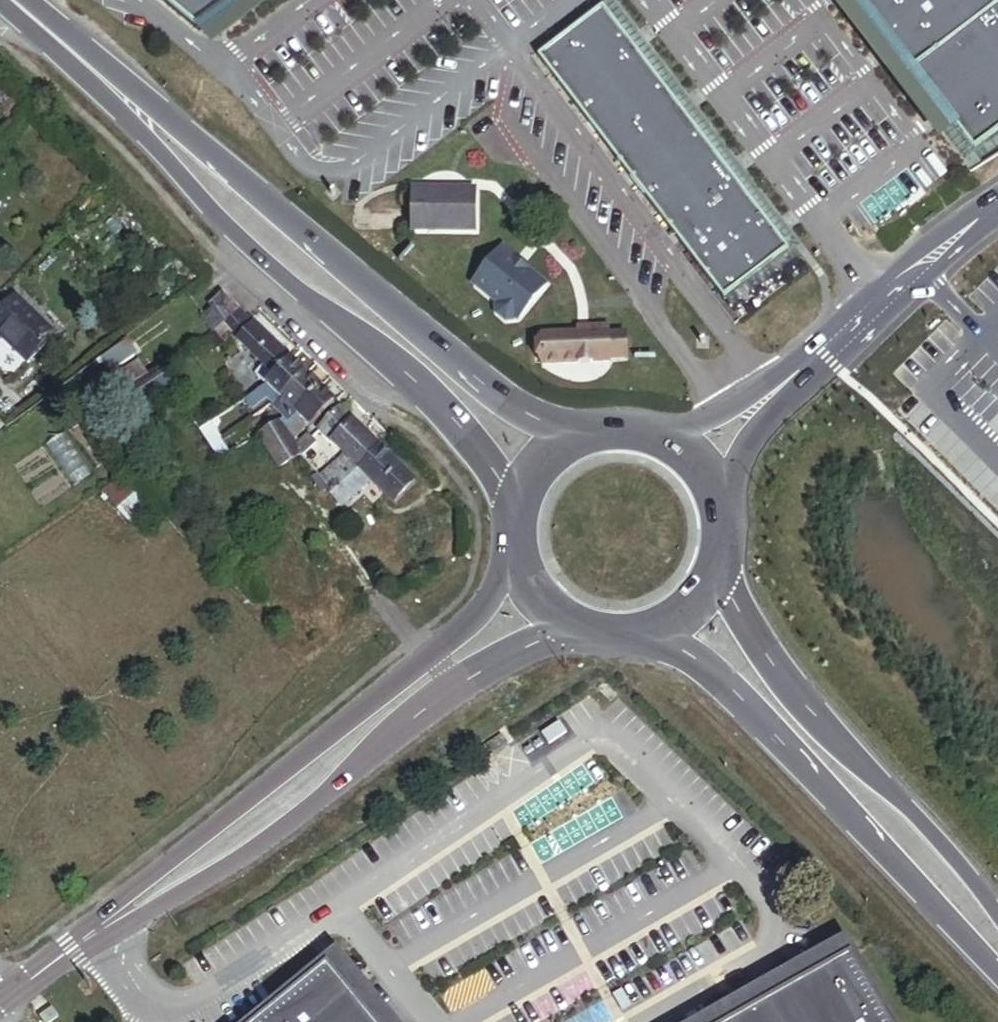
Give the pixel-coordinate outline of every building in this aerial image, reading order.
[(201,34),(245,0),(162,0),(201,34)] [(201,34),(217,54),(230,44),(289,0),(245,0),(201,34)] [(877,61),(925,125),(945,150),(956,141),(966,134),(863,0),(830,0),(877,61)] [(966,134),(982,156),(997,143),(997,0),(863,0),(966,134)] [(537,55),(724,301),(788,250),(603,5),(537,55)] [(413,232),(478,232),(478,191),(413,191),(413,216),(413,232)] [(520,255),(506,245),(477,284),(479,291),(500,307),(498,310),(499,315),(509,323),(514,322),(517,320),(520,322),(551,282),(531,267),(524,262),(518,257),(520,255)] [(520,255),(518,257),(524,262),(531,267),(533,264),(526,260),(520,255)] [(239,305),(225,291),(208,309),(221,322),(239,305)] [(8,300),(0,309),(0,348),(22,370),(50,340),(8,300)] [(274,337),(255,321),(239,305),(221,322),(232,334),(239,327),(244,332),(239,336),(256,354),(274,337)] [(585,334),(579,334),(540,335),(541,368),(613,366),(613,362),(612,335),(611,326),(593,326),(589,326),(589,333),(585,334)] [(612,335),(613,362),(631,361),(631,334),(612,335)] [(293,356),(274,337),(256,354),(276,373),(293,356)] [(114,372),(140,356),(130,341),(105,360),(114,372)] [(307,370),(293,356),(276,373),(269,380),(283,395),(307,370)] [(126,390),(151,373),(143,359),(116,377),(126,390)] [(133,415),(174,389),(160,366),(151,373),(126,390),(119,394),(133,415)] [(297,409),(322,385),(307,370),(283,395),(297,409)] [(311,422),(335,399),(322,385),(297,409),(311,422)] [(329,493),(381,442),(338,401),(320,421),(350,449),(319,479),(327,490),(329,493)] [(300,451),(292,440),(278,418),(258,431),(278,463),(300,451)] [(418,478),(381,442),(329,493),(338,505),(373,471),(399,498),(418,478)] [(319,479),(312,469),(303,476),(311,490),(316,486),(322,494),(327,490),(319,479)] [(103,490),(136,527),(156,509),(123,472),(103,490)] [(473,758),(490,748),(486,744),(471,755),(473,758)] [(479,764),(494,753),(490,748),(473,758),(479,764)] [(794,988),(856,953),(848,939),(741,1001),(739,1003),(705,1021),(735,1021),(794,988)] [(340,953),(335,957),(329,962),(373,1016),(378,1021),(396,1021),(340,953)] [(856,953),(794,988),(735,1021),(895,1021),(856,953)] [(329,962),(256,1021),(378,1021),(373,1016),(329,962)] [(55,1020),(47,1009),(34,1017),(37,1021),(52,1021),(55,1020)]
